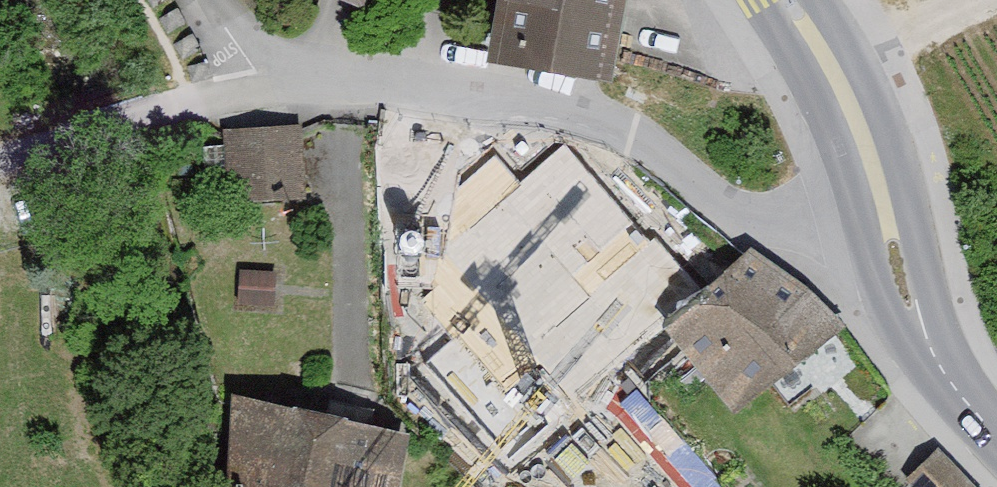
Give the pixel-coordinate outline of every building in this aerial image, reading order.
[(377,17),(384,0),(329,0),(377,17)] [(489,41),(594,62),(607,0),(497,0),(489,41)] [(701,272),(554,119),(459,209),(606,362),(642,328),(701,272)] [(291,125),(219,126),(219,198),(292,197),(291,125)] [(409,152),(368,154),(375,290),(416,288),(409,152)] [(741,241),(701,272),(642,328),(732,422),(827,332),(741,241)] [(221,486),(388,486),(399,438),(241,401),(221,486)] [(899,485),(901,486),(959,486),(927,456),(899,485)]
